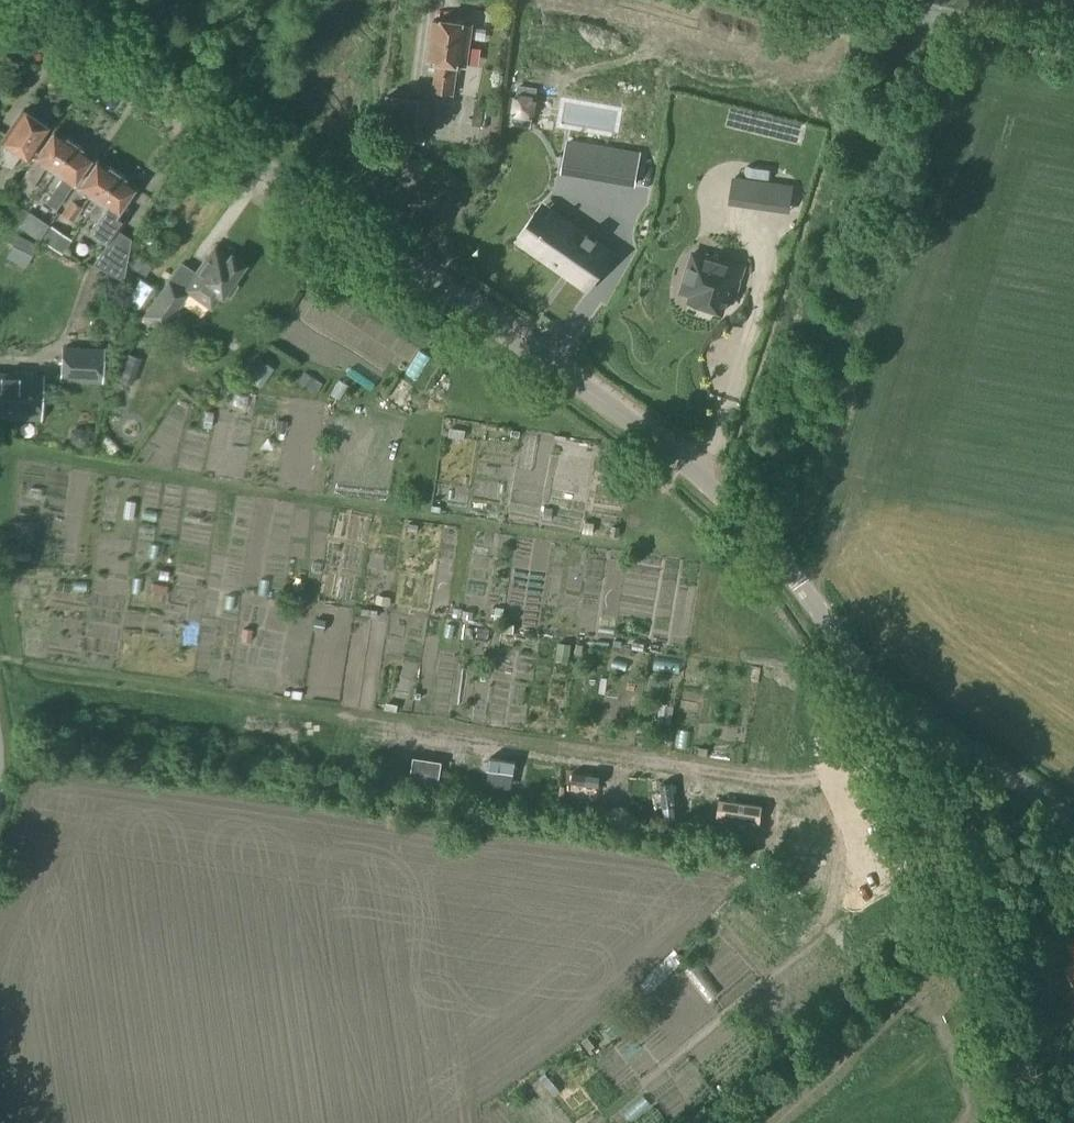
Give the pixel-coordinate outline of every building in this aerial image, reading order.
[(465,67),(471,25),(433,20),(428,62),(435,63),(431,92),(454,95),(457,66),(465,67)] [(534,116),(536,100),(534,100),(515,97),(511,96),(508,112),(512,113),(532,116),(534,116)] [(426,142),(432,101),(406,98),(401,138),(426,142)] [(470,126),(481,128),(485,109),(474,107),(470,126)] [(22,110),(0,141),(7,146),(0,157),(0,164),(10,171),(20,155),(28,160),(49,128),(46,126),(48,123),(41,118),(39,121),(37,120),(37,116),(29,111),(25,112),(22,110)] [(54,172),(73,144),(54,131),(34,159),(35,159),(18,184),(29,191),(46,167),(54,172)] [(562,171),(591,176),(597,144),(567,139),(562,171)] [(73,185),(92,157),(73,144),(54,172),(62,177),(45,202),(56,210),(73,185)] [(624,149),(619,181),(634,183),(639,151),(624,149)] [(89,212),(116,173),(97,160),(78,188),(61,213),(73,221),(83,207),(82,207),(89,196),(96,201),(89,212)] [(117,213),(135,186),(116,173),(89,212),(98,218),(89,232),(106,244),(92,265),(123,281),(131,239),(118,230),(126,219),(117,213)] [(778,197),(791,199),(792,185),(759,181),(755,206),(776,209),(778,197)] [(16,210),(19,205),(5,197),(0,205),(0,218),(7,223),(16,227),(24,215),(16,210)] [(554,215),(533,244),(548,255),(545,259),(564,272),(565,270),(572,274),(571,276),(588,288),(611,255),(596,245),(598,241),(587,233),(585,236),(554,215)] [(38,218),(28,233),(38,240),(48,225),(38,218)] [(41,240),(62,254),(72,239),(51,225),(50,227),(42,238),(41,240)] [(6,258),(25,268),(37,244),(18,235),(6,258)] [(228,258),(216,249),(195,278),(186,292),(168,279),(143,316),(164,330),(188,294),(211,310),(222,296),(230,298),(238,285),(234,278),(244,264),(230,255),(228,258)] [(735,301),(746,268),(695,250),(685,278),(697,283),(693,293),(691,300),(723,312),(728,299),(735,301)] [(130,266),(147,276),(153,266),(137,256),(130,266)] [(140,311),(156,288),(140,277),(123,299),(140,311)] [(102,383),(104,349),(61,346),(59,381),(102,383)] [(262,387),(274,392),(285,369),(273,364),(262,387)] [(304,373),(299,382),(308,388),(314,379),(304,373)] [(42,376),(0,374),(0,416),(40,418),(42,376)] [(213,413),(206,411),(203,426),(210,428),(213,413)] [(286,421),(277,420),(276,428),(285,429),(286,421)] [(562,444),(556,533),(595,535),(601,447),(562,444)] [(167,571),(159,570),(158,578),(166,580),(167,571)] [(317,618),(314,630),(323,633),(327,621),(317,618)] [(252,630),(242,629),(241,640),(250,641),(252,630)] [(755,655),(747,701),(791,708),(798,662),(755,655)] [(418,754),(414,782),(441,786),(446,758),(444,758),(444,752),(433,750),(432,756),(418,754)] [(482,752),(475,795),(519,802),(525,759),(482,752)] [(543,761),(534,824),(614,836),(623,772),(543,761)] [(623,772),(614,836),(692,847),(701,784),(623,772)] [(701,784),(692,847),(772,860),(782,797),(701,784)] [(1063,966),(1073,992),(1073,962),(1063,966)] [(701,964),(692,972),(718,1002),(728,994),(701,964)]
